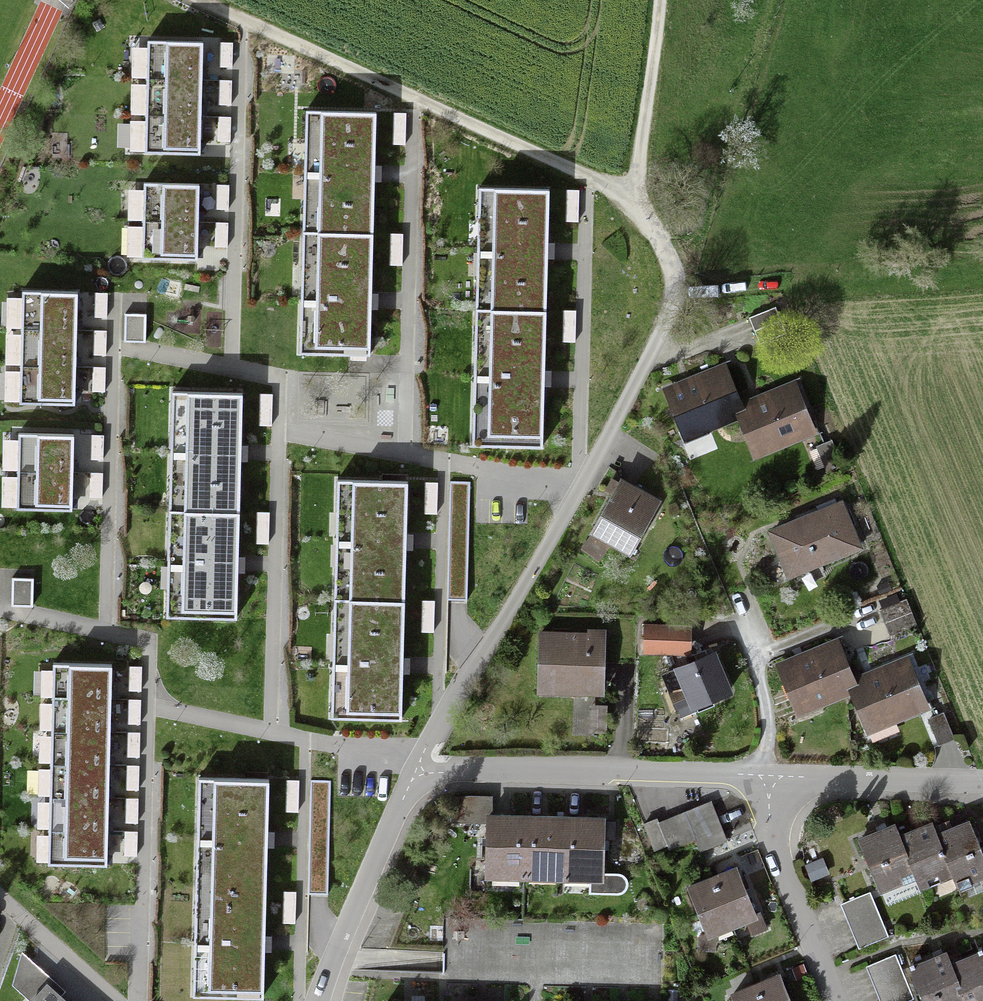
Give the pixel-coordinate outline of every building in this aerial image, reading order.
[(148,40),(145,152),(200,154),(201,135),(202,98),(202,60),(203,42),(148,40)] [(233,42),(221,42),(220,67),(232,67),(233,42)] [(232,80),(220,80),(219,104),(231,105),(232,80)] [(306,111),(300,352),(370,355),(371,299),(375,173),(376,112),(306,111)] [(406,112),(394,112),(393,144),(406,144),(406,112)] [(231,117),(218,116),(218,141),(230,141),(231,117)] [(145,183),(142,257),(198,259),(198,240),(199,203),(199,184),(145,183)] [(230,184),(217,184),(216,209),(229,209),(230,184)] [(479,187),(473,444),(543,446),(544,378),(548,249),(549,189),(479,187)] [(579,190),(567,189),(566,221),(579,221),(579,190)] [(229,222),(216,222),(215,247),(228,247),(229,222)] [(403,233),(391,233),(390,264),(402,264),(403,233)] [(76,394),(77,357),(78,322),(79,293),(22,292),(19,402),(76,403),(76,394)] [(107,292),(94,292),(94,316),(107,316),(107,292)] [(750,319),(755,330),(781,320),(777,308),(750,319)] [(576,310),(564,310),(563,341),(575,341),(576,310)] [(146,313),(125,313),(125,341),(146,341),(146,313)] [(107,331),(94,331),(94,354),(107,354),(107,331)] [(105,367),(93,367),(93,390),(105,390),(105,367)] [(669,391),(687,436),(742,413),(740,409),(723,369),(669,391)] [(813,431),(795,386),(740,409),(742,413),(758,453),(813,431)] [(167,616),(237,618),(238,561),(241,449),(243,392),(172,391),(167,616)] [(272,393),(260,393),(259,424),(272,425),(272,393)] [(73,463),(73,432),(16,431),(15,506),(72,507),(72,499),(73,463)] [(104,434),(91,434),(91,457),(104,457),(104,434)] [(833,441),(817,447),(828,473),(843,467),(833,441)] [(102,472),(90,472),(90,495),(102,495),(102,472)] [(402,719),(403,665),(406,539),(407,481),(337,480),(331,717),(402,719)] [(470,481),(450,481),(447,600),(467,601),(470,481)] [(437,482),(425,482),(424,512),(436,512),(437,482)] [(622,482),(594,535),(583,552),(598,562),(612,544),(634,555),(662,503),(622,482)] [(770,532),(789,577),(863,546),(844,501),(770,532)] [(269,511),(257,511),(256,542),(269,543),(269,511)] [(12,569),(13,595),(33,594),(32,567),(12,569)] [(883,617),(889,629),(892,636),(918,625),(907,599),(880,610),(883,617)] [(434,600),(421,600),(421,630),(433,630),(434,600)] [(687,653),(689,627),(642,625),(641,651),(687,653)] [(544,700),(612,702),(613,639),(545,637),(544,700)] [(782,665),(801,710),(855,687),(852,682),(835,642),(782,665)] [(714,648),(674,665),(693,709),(733,692),(714,648)] [(926,705),(907,659),(852,682),(855,687),(872,728),(926,705)] [(108,822),(109,788),(109,759),(111,724),(112,692),(113,665),(53,663),(47,863),(107,864),(107,853),(108,822)] [(141,666),(129,666),(129,690),(141,690),(141,666)] [(141,699),(129,699),(129,722),(141,722),(141,699)] [(945,714),(929,720),(939,746),(955,739),(945,714)] [(140,732),(127,732),(127,755),(140,755),(140,732)] [(139,765),(126,765),(126,788),(139,788),(139,765)] [(199,776),(192,995),(263,998),(265,945),(268,838),(270,778),(199,776)] [(299,780),(287,779),(286,811),(298,811),(299,780)] [(328,894),(330,781),(311,780),(308,894),(328,894)] [(475,815),(476,788),(455,787),(454,814),(475,815)] [(138,798),(126,798),(126,821),(138,821),(138,798)] [(698,856),(724,847),(709,807),(658,826),(656,822),(641,827),(652,857),(693,842),(698,856)] [(539,818),(508,817),(486,817),(485,876),(604,879),(605,820),(579,819),(539,818)] [(915,874),(920,886),(952,873),(957,883),(982,872),(982,856),(969,824),(946,833),(937,837),(932,824),(916,830),(900,837),(895,826),(884,831),(858,842),(878,889),(915,874)] [(137,831),(125,831),(125,854),(137,854),(137,831)] [(714,878),(733,925),(756,915),(737,869),(714,878)] [(733,925),(714,878),(690,888),(709,934),(733,925)] [(296,890),(284,890),(283,922),(296,922),(296,890)] [(850,926),(856,940),(859,947),(888,935),(870,892),(841,903),(844,913),(850,926)] [(982,951),(958,960),(951,963),(947,953),(940,955),(907,969),(920,1000),(982,1000),(982,952),(982,951)] [(882,1000),(905,1000),(912,998),(895,955),(868,966),(871,972),(876,987),(882,1000)] [(763,1000),(790,1000),(780,976),(757,985),(763,1000)] [(47,985),(33,1000),(65,1000),(47,985)] [(757,985),(733,995),(736,1000),(763,1000),(757,985)]
